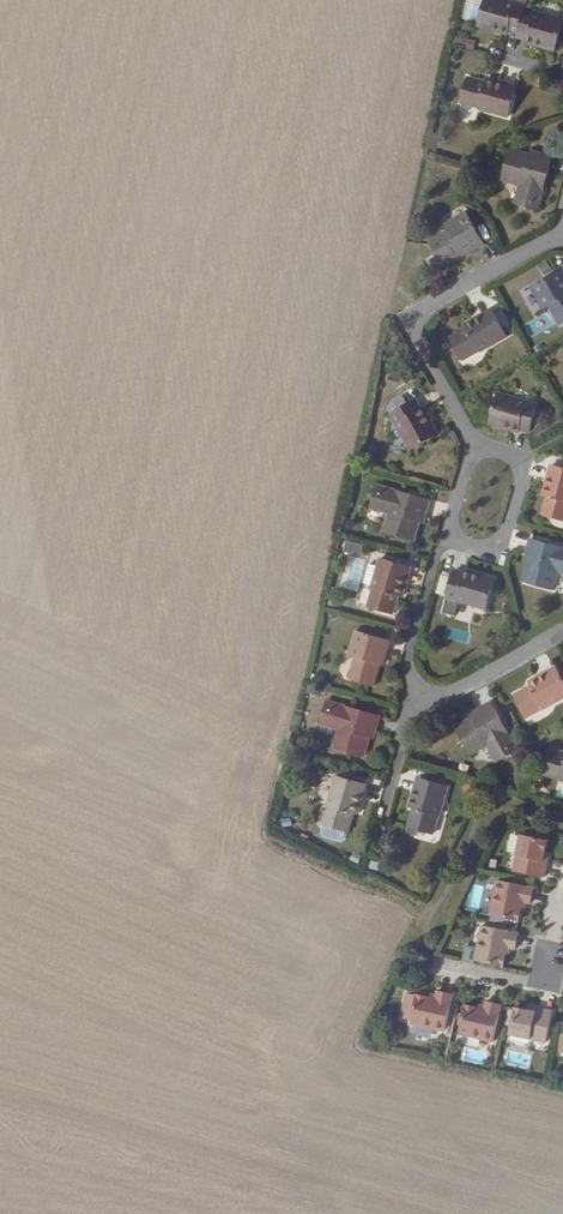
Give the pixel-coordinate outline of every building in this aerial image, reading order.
[(516,31),(522,7),(523,3),(511,0),(482,0),(476,23),(491,27),(491,25),(507,28),(516,31)] [(516,31),(515,34),(524,37),(538,40),(537,43),(552,48),(561,17),(522,7),(516,31)] [(461,47),(472,50),(474,41),(463,38),(461,47)] [(504,116),(514,86),(484,78),(483,83),(465,78),(458,102),(475,106),(475,108),(504,116)] [(550,155),(533,150),(531,155),(525,154),(509,149),(501,178),(517,183),(512,200),(531,205),(534,193),(539,195),(541,184),(539,183),(541,171),(545,172),(550,155)] [(463,213),(446,223),(449,229),(445,232),(427,242),(439,264),(457,253),(458,256),(480,243),(463,213)] [(549,272),(544,262),(536,267),(542,276),(549,272)] [(537,305),(543,301),(546,306),(557,325),(562,322),(562,280),(558,271),(528,289),(537,305)] [(543,301),(537,305),(540,310),(546,306),(543,301)] [(504,337),(489,310),(463,324),(464,328),(449,337),(461,359),(477,350),(478,351),(504,337)] [(490,427),(502,430),(503,427),(520,432),(530,434),(538,407),(499,397),(490,427)] [(418,408),(413,399),(389,413),(409,448),(436,433),(421,406),(418,408)] [(503,427),(502,430),(520,435),(520,432),(503,427)] [(550,466),(542,496),(546,497),(541,515),(562,521),(562,470),(550,466)] [(384,496),(386,490),(375,486),(373,493),(384,496)] [(397,492),(386,490),(384,496),(373,493),(368,511),(385,516),(381,532),(409,540),(414,524),(415,518),(421,519),(427,501),(413,497),(413,501),(396,496),(397,492)] [(413,497),(397,492),(396,496),(413,501),(413,497)] [(548,545),(530,540),(524,558),(530,559),(528,565),(524,581),(553,590),(557,574),(562,575),(562,549),(560,549),(559,553),(547,550),(548,545)] [(351,553),(354,544),(343,542),(341,551),(351,553)] [(354,591),(363,561),(348,557),(339,587),(354,591)] [(398,598),(407,568),(377,560),(369,589),(371,590),(366,607),(390,615),(395,597),(398,598)] [(494,580),(479,576),(479,580),(463,575),(454,572),(446,599),(457,603),(484,611),(494,580)] [(479,580),(479,576),(464,572),(463,575),(479,580)] [(453,616),(457,603),(446,599),(442,613),(453,616)] [(354,632),(348,652),(355,654),(354,658),(348,679),(371,685),(378,665),(380,666),(387,642),(354,632)] [(553,668),(527,683),(528,687),(512,696),(525,718),(541,709),(542,711),(562,699),(562,686),(553,668)] [(334,712),(336,707),(324,703),(323,709),(334,712)] [(486,706),(471,715),(474,719),(468,723),(453,732),(467,757),(481,749),(490,765),(507,756),(502,747),(507,744),(501,733),(498,736),(492,725),(496,723),(486,706)] [(347,709),(336,707),(334,712),(323,709),(318,726),(334,731),(330,747),(359,756),(364,740),(365,735),(371,736),(376,717),(358,713),(357,716),(346,713),(347,709)] [(474,719),(471,715),(465,718),(468,723),(474,719)] [(501,733),(496,723),(492,725),(498,736),(501,733)] [(502,747),(507,756),(513,753),(507,744),(502,747)] [(549,750),(542,774),(560,779),(560,781),(562,782),(562,754),(549,750)] [(356,815),(364,785),(334,777),(325,805),(327,806),(322,825),(347,832),(352,814),(356,815)] [(438,817),(447,788),(416,779),(408,809),(413,809),(407,828),(432,835),(437,817),(438,817)] [(544,856),(545,850),(547,838),(520,832),(512,870),(544,877),(548,857),(544,856)] [(533,887),(496,880),(489,915),(518,921),(521,909),(523,910),(524,902),(531,903),(533,887)] [(473,962),(503,969),(506,957),(507,957),(509,949),(515,950),(519,934),(481,926),(473,962)] [(461,959),(470,959),(471,944),(462,944),(461,959)] [(429,965),(427,972),(441,975),(442,968),(429,965)] [(434,1000),(414,998),(408,1027),(443,1035),(451,997),(435,994),(434,1000)] [(476,1010),(463,1008),(458,1038),(493,1045),(501,1008),(485,1004),(484,1010),(476,1008),(476,1010)] [(533,1014),(527,1012),(515,1010),(510,1038),(547,1045),(554,1014),(534,1010),(533,1014)]
